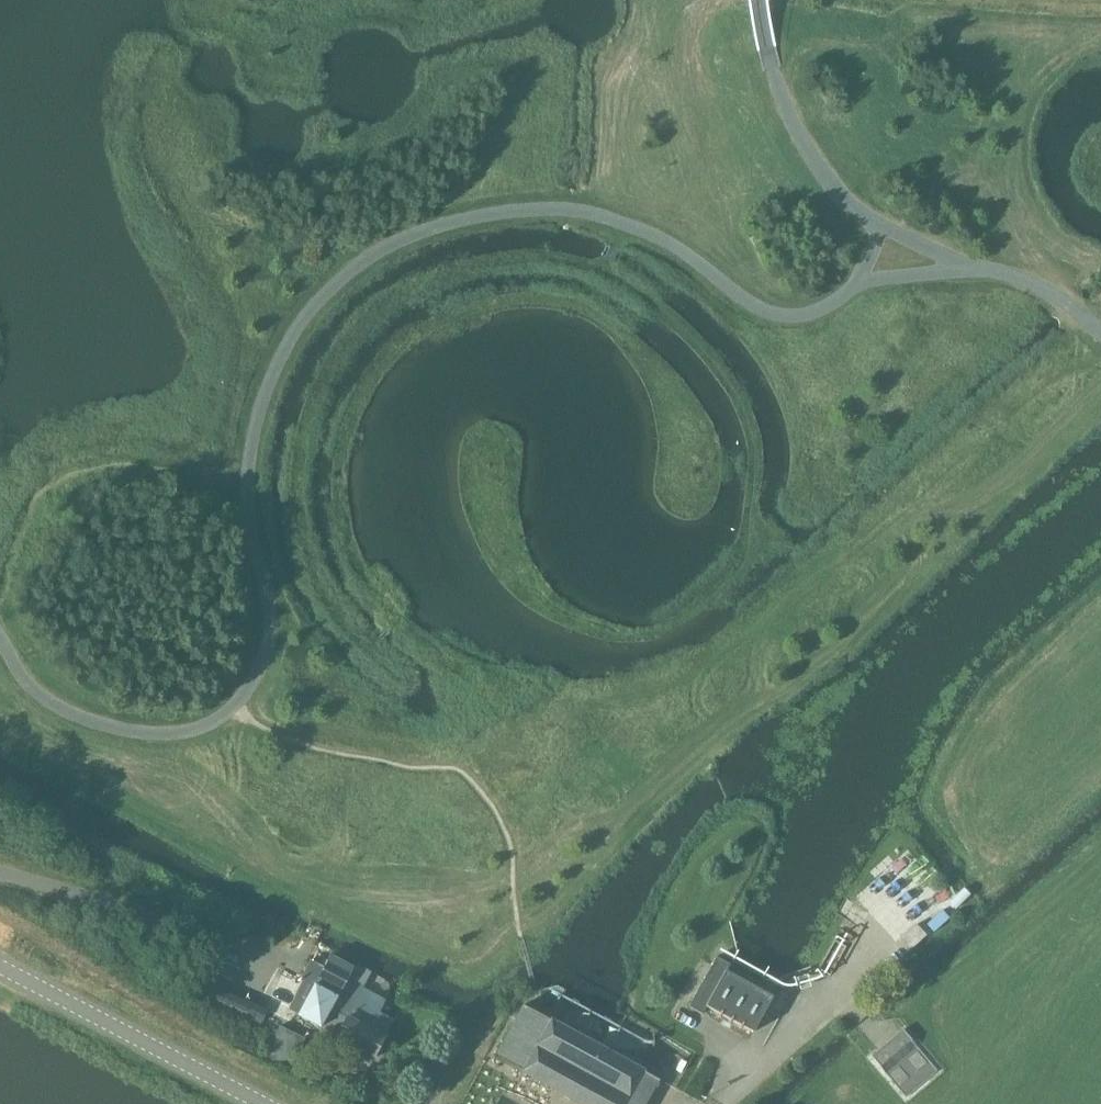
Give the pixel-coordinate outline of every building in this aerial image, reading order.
[(916,924),(899,940),(909,951),(926,935),(916,924)] [(330,955),(296,1018),(375,1061),(387,1038),(385,1037),(394,1020),(378,1011),(385,999),(358,984),(363,973),(330,955)] [(689,1006),(703,1014),(707,1007),(753,1032),(773,996),(726,971),(730,964),(716,956),(689,1006)] [(208,984),(203,994),(262,1020),(267,1009),(208,984)] [(532,1077),(581,1103),(646,1103),(659,1080),(523,1005),(494,1057),(532,1077)] [(278,1028),(271,1041),(262,1057),(261,1059),(286,1072),(287,1070),(303,1042),(278,1028)] [(871,1056),(906,1097),(937,1071),(902,1029),(871,1056)]
